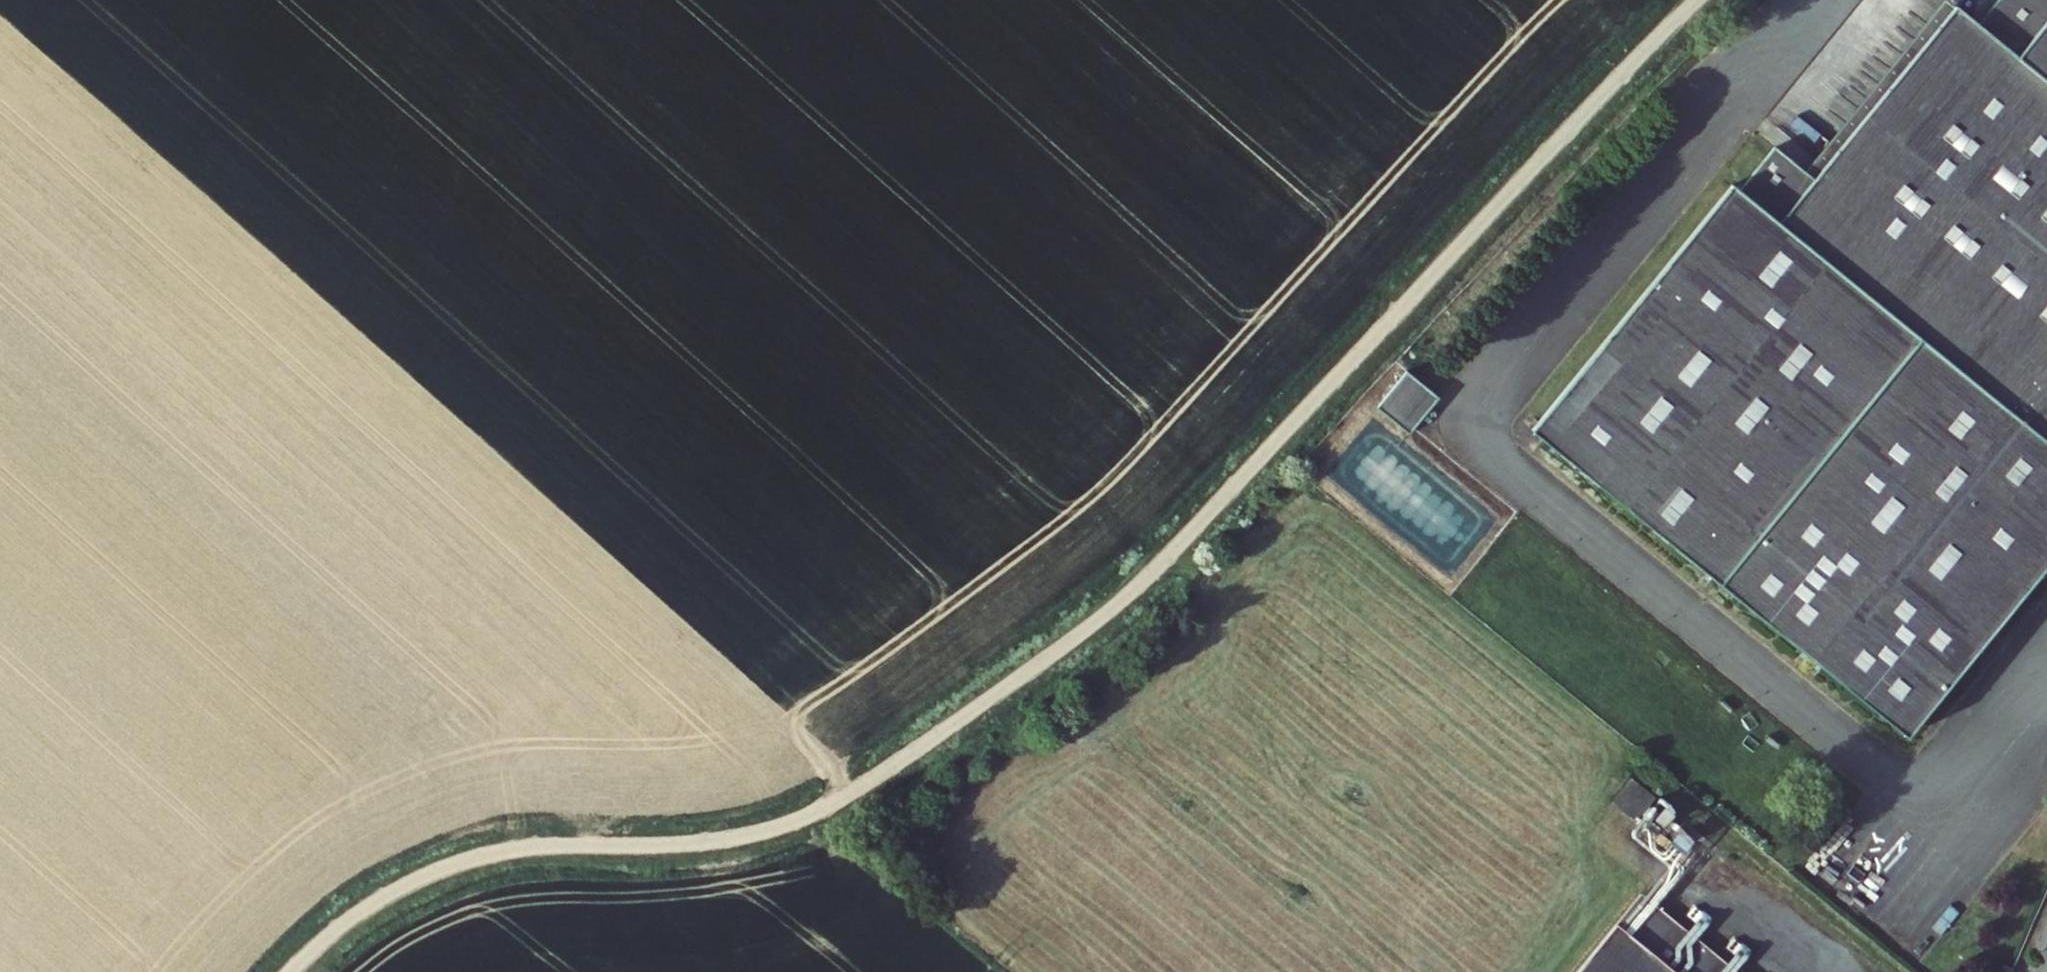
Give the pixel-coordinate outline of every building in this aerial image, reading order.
[(1990,5),(2030,36),(2021,50),(1980,17),(1959,0),(1957,0),(1820,167),(1780,137),(1741,183),(1732,176),(1534,422),(1911,731),(2046,560),(2046,0),(1994,0),(1990,5)] [(2030,36),(1990,5),(1980,17),(2021,50),(2030,36)] [(1441,391),(1407,364),(1378,401),(1411,428),(1441,391)] [(1654,796),(1631,777),(1611,801),(1635,819),(1654,796)] [(1639,891),(1573,971),(1740,971),(1639,891)]
